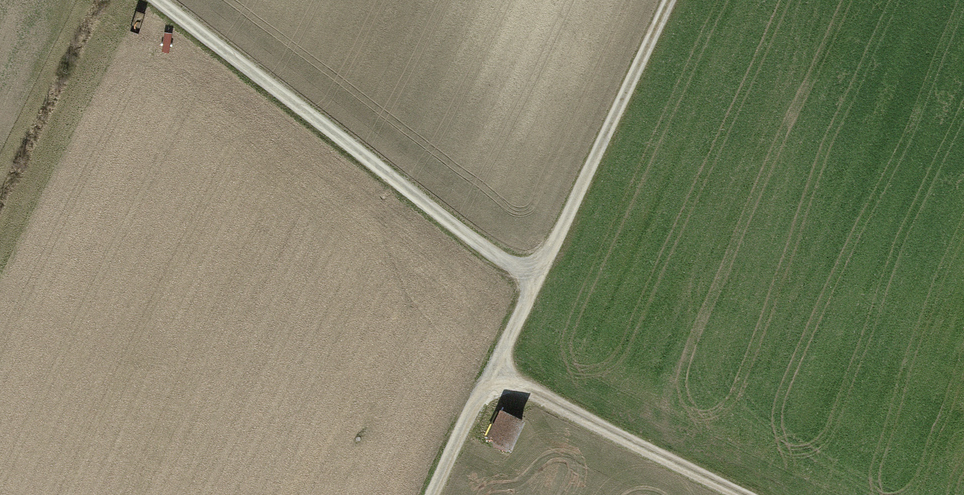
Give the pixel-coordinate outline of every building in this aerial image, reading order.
[(522,419),(504,411),(491,438),(509,447),(522,419)]
